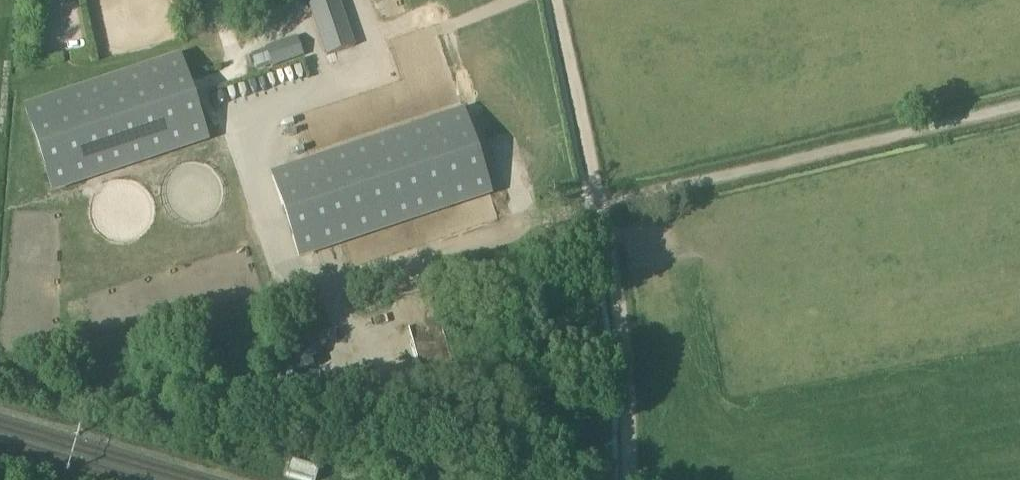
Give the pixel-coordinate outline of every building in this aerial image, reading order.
[(355,45),(340,0),(307,0),(326,55),(355,45)] [(296,35),(265,46),(272,68),(304,57),(296,35)] [(24,104),(52,190),(208,138),(194,97),(179,52),(24,104)] [(299,256),(490,192),(463,111),(273,175),(299,256)] [(291,461),(287,474),(306,479),(315,479),(318,470),(291,461)]
